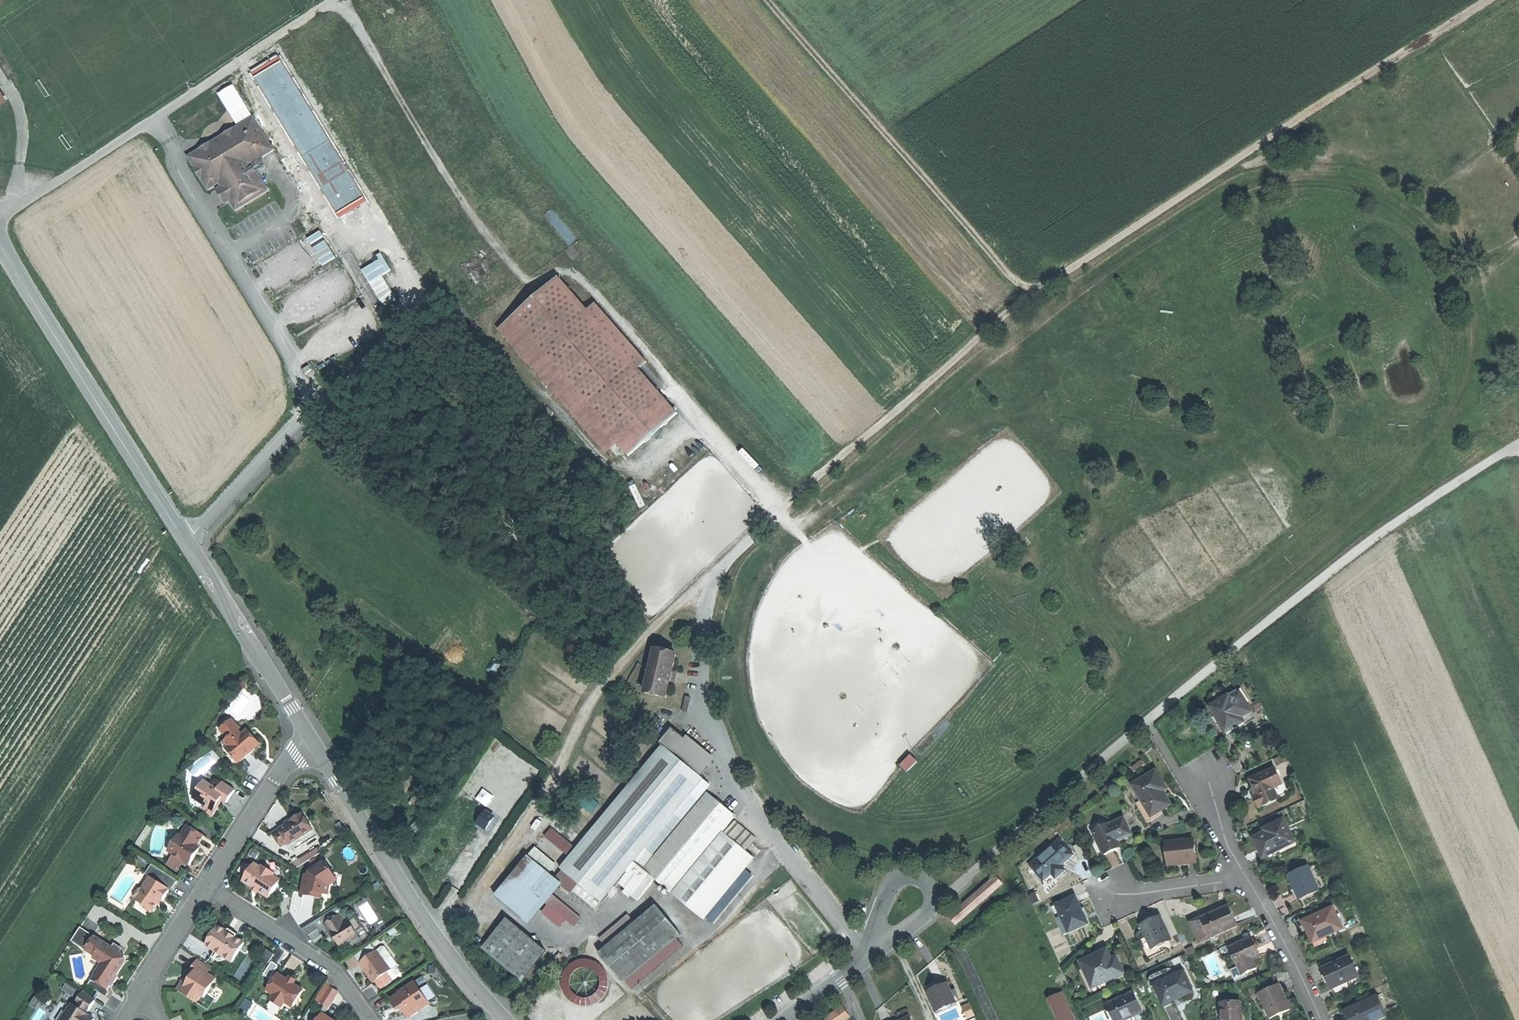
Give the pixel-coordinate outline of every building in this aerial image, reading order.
[(237,124),(253,115),(236,83),(220,92),(237,124)] [(236,134),(192,161),(208,188),(217,182),(235,211),(266,192),(250,166),(274,152),(254,120),(234,131),(236,134)] [(363,267),(384,306),(398,299),(385,274),(393,270),(385,256),(363,267)] [(562,279),(512,322),(620,446),(630,459),(680,415),(641,370),(591,313),(562,279)] [(598,307),(591,313),(641,370),(648,364),(598,307)] [(608,456),(620,446),(512,322),(500,332),(608,456)] [(647,695),(667,702),(674,683),(677,673),(683,658),(663,651),(647,695)] [(683,675),(677,673),(674,683),(679,685),(683,675)] [(1211,707),(1227,735),(1240,727),(1254,719),(1239,691),(1211,707)] [(230,751),(239,761),(249,753),(259,745),(250,734),(246,737),(243,733),(239,729),(241,728),(233,718),(221,728),(229,738),(226,740),(230,744),(233,748),(230,751)] [(659,744),(664,748),(668,751),(681,736),(672,729),(659,744)] [(628,873),(646,852),(702,787),(706,782),(697,774),(709,760),(681,736),(668,751),(664,748),(561,869),(564,872),(558,879),(593,909),(600,900),(603,903),(628,873)] [(907,772),(918,762),(911,755),(901,766),(907,772)] [(1278,771),(1252,782),(1255,791),(1258,797),(1254,799),(1259,810),(1279,801),(1274,789),(1283,785),(1278,771)] [(1158,774),(1134,788),(1153,819),(1173,807),(1168,799),(1165,794),(1169,792),(1158,774)] [(204,809),(213,815),(220,804),(219,803),(221,799),(227,802),(231,796),(235,789),(223,781),(218,788),(204,779),(194,796),(207,804),(204,809)] [(702,787),(646,852),(652,857),(707,792),(702,787)] [(656,881),(680,902),(692,887),(684,880),(721,835),(726,830),(736,819),(709,796),(655,860),(652,857),(646,852),(628,873),(629,874),(648,890),(656,881)] [(478,827),(494,831),(500,814),(484,809),(478,827)] [(285,827),(275,833),(282,845),(289,841),(290,843),(314,828),(304,812),(292,820),(294,822),(285,827)] [(1093,832),(1103,857),(1112,853),(1122,849),(1120,844),(1131,839),(1124,822),(1112,826),(1111,825),(1093,832)] [(1264,860),(1297,846),(1286,822),(1267,830),(1268,834),(1256,840),(1260,851),(1264,860)] [(173,853),(190,864),(197,853),(201,846),(197,844),(204,834),(188,824),(180,837),(171,841),(173,853)] [(726,830),(721,835),(745,855),(755,843),(735,826),(729,833),(726,830)] [(545,840),(569,858),(573,852),(550,834),(545,840)] [(680,902),(703,921),(753,862),(745,855),(721,835),(684,880),(692,887),(680,902)] [(1167,843),(1169,867),(1181,866),(1196,865),(1194,841),(1167,843)] [(1061,842),(1031,867),(1044,882),(1053,875),(1057,881),(1062,877),(1066,873),(1062,868),(1074,857),(1061,842)] [(319,847),(296,861),(299,865),(322,851),(319,847)] [(497,896),(523,918),(554,879),(549,875),(553,870),(532,853),(497,896)] [(338,880),(325,861),(309,871),(308,875),(305,874),(301,895),(308,896),(313,897),(319,893),(323,894),(328,895),(330,885),(338,880)] [(263,891),(270,895),(281,879),(275,875),(276,872),(264,864),(262,868),(256,864),(245,879),(251,884),(250,886),(256,890),(261,893),(263,891)] [(146,874),(151,877),(170,889),(176,879),(152,865),(146,874)] [(1295,891),(1300,901),(1320,893),(1310,869),(1290,877),(1295,891)] [(639,901),(648,890),(629,874),(621,883),(628,889),(625,893),(630,897),(632,895),(639,901)] [(166,897),(170,889),(151,877),(145,887),(139,891),(136,898),(152,911),(159,903),(162,904),(166,897)] [(1003,886),(996,878),(949,921),(956,928),(1003,886)] [(552,898),(547,905),(550,908),(567,921),(575,929),(581,922),(552,898)] [(1065,926),(1068,935),(1088,927),(1083,913),(1077,899),(1057,907),(1060,916),(1057,917),(1062,927),(1065,926)] [(326,937),(332,932),(326,924),(339,915),(341,918),(349,919),(340,905),(316,922),(320,928),(326,937)] [(601,954),(625,982),(628,980),(678,938),(682,935),(658,907),(638,924),(609,948),(601,954)] [(1055,918),(1057,917),(1060,916),(1057,907),(1051,909),(1055,918)] [(561,928),(567,921),(550,908),(545,914),(561,928)] [(1203,920),(1211,939),(1239,927),(1235,917),(1231,908),(1203,920)] [(1309,936),(1313,945),(1344,931),(1334,909),(1317,916),(1318,919),(1304,924),(1309,936)] [(339,915),(326,924),(332,932),(336,938),(342,947),(346,944),(350,949),(363,940),(357,932),(364,927),(356,915),(349,919),(341,918),(339,915)] [(606,944),(609,948),(638,924),(632,917),(603,941),(606,944)] [(504,964),(522,979),(545,951),(507,919),(484,947),(504,964)] [(1201,944),(1211,939),(1203,920),(1192,924),(1201,944)] [(1147,938),(1152,951),(1164,946),(1173,943),(1167,928),(1161,930),(1158,921),(1150,924),(1143,927),(1147,938)] [(306,937),(320,928),(316,922),(302,931),(306,937)] [(208,945),(234,961),(246,942),(239,937),(228,930),(220,925),(208,945)] [(1063,937),(1068,935),(1065,926),(1062,927),(1060,928),(1063,937)] [(73,940),(87,949),(96,936),(81,927),(73,940)] [(230,927),(228,930),(239,937),(241,934),(236,931),(230,927)] [(124,954),(96,936),(87,949),(97,956),(96,958),(104,964),(102,968),(100,967),(96,972),(98,973),(94,980),(104,987),(107,983),(112,986),(121,973),(126,964),(124,954)] [(684,945),(678,938),(628,980),(634,987),(684,945)] [(1167,952),(1164,946),(1152,951),(1147,938),(1142,940),(1150,959),(1167,952)] [(1255,938),(1230,949),(1238,969),(1244,966),(1257,961),(1263,958),(1259,948),(1255,938)] [(359,959),(376,951),(373,945),(356,953),(359,959)] [(382,947),(378,950),(386,961),(390,957),(391,955),(385,947),(382,947)] [(378,950),(361,963),(368,971),(376,982),(377,981),(390,972),(393,969),(386,961),(378,950)] [(263,958),(270,963),(275,954),(270,952),(268,955),(266,953),(263,958)] [(1109,952),(1080,964),(1092,991),(1127,977),(1122,966),(1116,968),(1113,962),(1109,952)] [(1329,982),(1332,990),(1359,978),(1350,957),(1338,962),(1340,964),(1334,967),(1334,965),(1323,970),(1329,982)] [(212,967),(199,959),(192,970),(196,972),(193,977),(190,981),(185,978),(178,988),(199,1002),(203,996),(205,997),(214,983),(205,978),(212,967)] [(1116,961),(1113,962),(1116,968),(1122,966),(1119,960),(1116,961)] [(1261,969),(1257,961),(1244,966),(1248,974),(1261,969)] [(264,975),(270,979),(278,965),(272,962),(264,975)] [(1242,977),(1248,974),(1244,966),(1238,969),(1242,977)] [(394,978),(390,972),(377,981),(382,988),(394,978)] [(287,1002),(294,1006),(304,990),(294,984),(296,980),(294,979),(291,977),(289,981),(279,974),(269,991),(276,996),(287,1002)] [(1156,986),(1165,1006),(1179,999),(1193,993),(1185,976),(1171,982),(1170,979),(1156,986)] [(1359,978),(1332,990),(1336,997),(1357,987),(1356,986),(1362,983),(1359,978)] [(112,991),(104,987),(94,980),(90,985),(108,997),(112,991)] [(418,983),(394,998),(399,1006),(403,1004),(406,1009),(410,1016),(430,1003),(418,983)] [(67,984),(63,990),(69,994),(73,988),(67,984)] [(1261,988),(1263,993),(1273,988),(1271,984),(1261,988)] [(937,990),(928,994),(937,1015),(958,1005),(949,985),(937,990)] [(1261,994),(1272,1019),(1282,1015),(1291,1011),(1280,985),(1273,988),(1263,993),(1261,994)] [(323,998),(331,1003),(337,993),(329,988),(323,998)] [(84,992),(77,1003),(80,1005),(77,1008),(72,1005),(62,1019),(95,1019),(84,1012),(86,1010),(88,1011),(96,1000),(84,992)] [(1115,1019),(1137,1019),(1136,1016),(1143,1013),(1135,995),(1109,1006),(1115,1019)] [(284,1007),(287,1002),(276,996),(273,1001),(284,1007)] [(1062,1019),(1074,1019),(1063,996),(1053,1000),(1062,1019)] [(30,1005),(36,1009),(41,1001),(35,997),(30,1005)] [(1387,1017),(1378,998),(1346,1012),(1349,1019),(1379,1019),(1387,1017)] [(242,1007),(248,1011),(252,1005),(245,1001),(242,1007)] [(1242,1001),(1222,1002),(1222,1019),(1242,1019),(1242,1001)] [(969,1005),(962,1008),(967,1019),(974,1016),(969,1005)] [(848,1018),(840,1007),(822,1019),(845,1019),(848,1018)]
